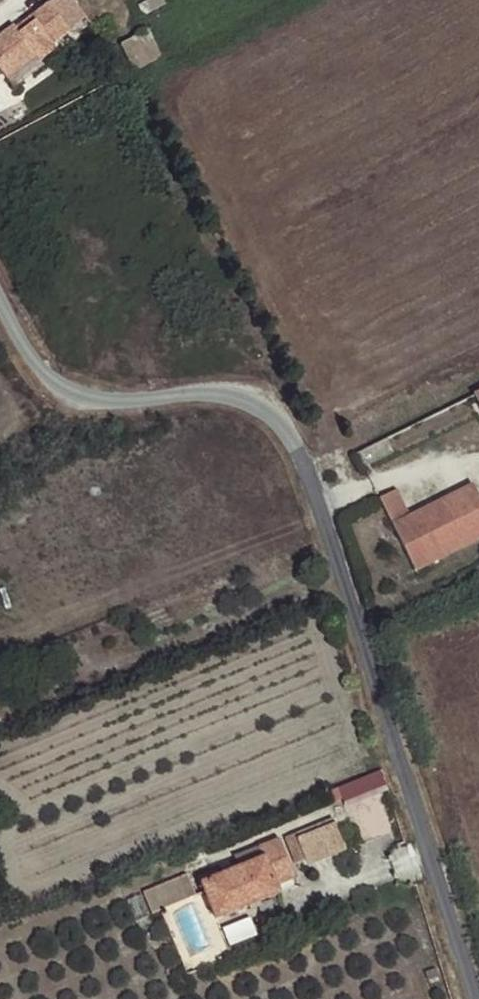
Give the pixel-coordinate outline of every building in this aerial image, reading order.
[(72,0),(52,0),(22,23),(26,29),(19,34),(15,28),(13,26),(0,36),(0,71),(2,73),(14,64),(19,70),(35,57),(39,62),(56,49),(52,44),(69,32),(68,30),(84,17),(72,0)] [(137,7),(142,16),(164,3),(162,0),(149,0),(137,7)] [(26,29),(22,23),(15,28),(19,34),(26,29)] [(6,79),(19,70),(14,64),(2,73),(6,79)] [(379,499),(415,572),(478,541),(478,498),(473,487),(406,519),(393,493),(379,499)] [(343,805),(389,789),(382,770),(336,786),(343,805)] [(334,824),(296,839),(305,861),(307,866),(345,850),(334,824)] [(305,861),(296,839),(294,835),(285,839),(295,864),(305,861)] [(263,861),(203,885),(216,920),(281,895),(277,887),(295,880),(279,841),(259,849),(263,861)] [(187,874),(147,893),(155,910),(196,892),(187,874)]
